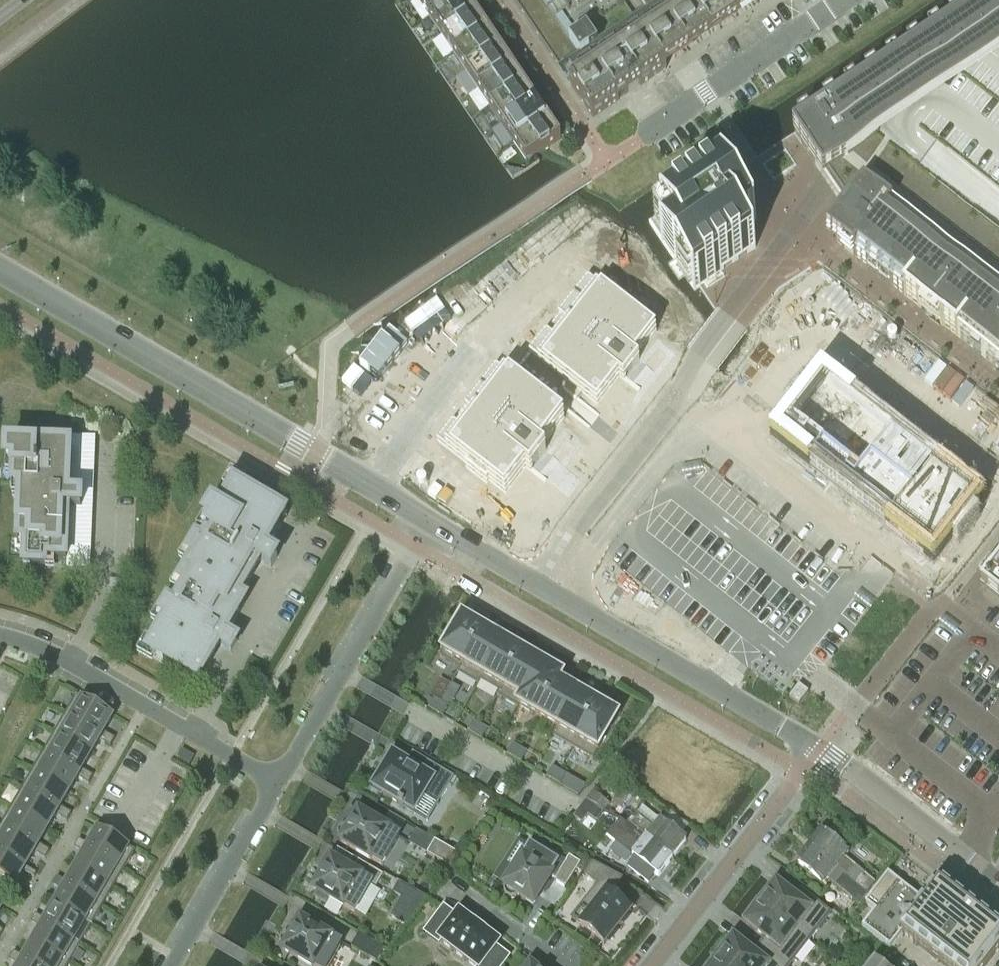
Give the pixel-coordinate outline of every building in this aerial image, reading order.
[(429,17),(454,0),(417,0),(429,17)] [(429,17),(441,35),(475,12),(467,0),(454,0),(429,17)] [(592,117),(618,100),(622,97),(628,93),(640,85),(650,78),(666,68),(767,0),(640,0),(649,13),(636,22),(634,23),(619,0),(513,0),(592,117)] [(785,135),(815,167),(853,187),(841,210),(864,222),(831,243),(998,371),(998,0),(990,0),(785,135)] [(475,12),(441,35),(453,53),(488,30),(475,12)] [(488,30),(453,53),(465,71),(500,48),(488,30)] [(500,48),(465,71),(477,89),(512,66),(500,48)] [(512,66),(477,89),(489,107),(524,84),(512,66)] [(524,84),(489,107),(502,126),(536,102),(524,84)] [(536,102),(502,126),(514,144),(548,120),(536,102)] [(548,120),(514,144),(526,162),(560,138),(548,120)] [(722,171),(647,221),(694,291),(748,253),(734,234),(755,221),(722,171)] [(567,322),(537,359),(564,380),(582,394),(597,405),(619,378),(623,382),(625,379),(639,362),(634,358),(638,353),(655,330),(625,306),(627,303),(614,294),(612,297),(596,284),(582,302),(576,297),(561,317),(567,322)] [(473,412),(446,448),(467,465),(465,468),(486,484),(488,481),(505,494),(525,468),(530,472),(532,470),(546,453),(541,449),(545,444),(564,419),(545,405),(510,377),(504,373),(489,393),(483,388),(467,408),(473,412)] [(823,382),(781,435),(931,552),(973,499),(823,382)] [(71,446),(48,446),(35,445),(35,449),(7,449),(6,466),(14,466),(13,489),(20,489),(19,542),(26,542),(26,566),(47,567),(48,559),(68,559),(69,514),(65,514),(65,508),(82,508),(82,496),(65,496),(65,492),(69,492),(71,446)] [(146,651),(171,666),(199,681),(217,650),(213,648),(216,643),(231,651),(237,641),(222,632),(224,629),(228,631),(246,599),(240,596),(257,566),(253,564),(256,559),(271,568),(277,557),(262,549),(264,545),(268,547),(286,516),(234,485),(219,511),(213,508),(205,521),(211,525),(202,540),(196,537),(195,538),(187,552),(193,556),(179,581),(185,585),(173,604),(167,601),(166,602),(159,614),(166,618),(146,651)] [(981,586),(998,599),(998,563),(981,586)] [(121,581),(110,581),(110,597),(120,598),(121,581)] [(456,672),(457,673),(484,626),(464,615),(439,657),(459,668),(456,672)] [(504,638),(484,626),(457,673),(477,684),(504,638)] [(517,645),(504,638),(477,684),(487,690),(490,686),(499,692),(524,649),(522,648),(520,652),(515,648),(517,645)] [(543,661),(524,649),(499,692),(517,702),(516,704),(518,705),(543,661)] [(556,668),(543,661),(518,705),(537,716),(561,675),(554,671),(556,668)] [(248,668),(247,670),(241,680),(250,685),(257,673),(248,668)] [(537,716),(557,728),(579,690),(567,683),(565,686),(559,683),(563,676),(561,675),(537,716)] [(252,688),(260,693),(266,683),(258,678),(252,688)] [(798,685),(788,698),(798,705),(808,692),(798,685)] [(599,701),(579,690),(557,728),(552,736),(572,748),(599,701)] [(102,736),(104,732),(113,717),(76,695),(65,714),(102,736)] [(427,708),(434,712),(440,702),(433,698),(427,708)] [(600,702),(599,701),(572,748),(592,760),(619,713),(606,705),(604,709),(598,705),(600,702)] [(447,706),(440,702),(434,712),(441,716),(447,706)] [(99,740),(102,736),(65,714),(54,733),(91,755),(99,740)] [(480,725),(473,721),(467,731),(474,735),(480,725)] [(474,735),(481,739),(487,729),(480,725),(474,735)] [(99,740),(104,744),(109,735),(104,732),(102,736),(99,740)] [(80,774),(82,770),(91,755),(54,733),(43,752),(80,774)] [(109,735),(104,744),(109,747),(114,738),(109,735)] [(519,748),(512,744),(506,754),(513,758),(519,748)] [(513,758),(520,762),(526,752),(519,748),(513,758)] [(181,750),(180,752),(176,758),(189,765),(194,757),(181,750)] [(69,792),(77,778),(80,774),(43,752),(32,771),(69,792)] [(378,778),(372,788),(413,813),(423,796),(437,804),(452,778),(421,758),(414,769),(392,755),(386,766),(384,765),(377,777),(378,778)] [(546,777),(553,781),(559,770),(552,767),(546,777)] [(77,778),(83,781),(87,773),(82,770),(80,774),(77,778)] [(566,774),(559,770),(553,781),(560,785),(566,774)] [(58,811),(60,807),(69,792),(32,771),(21,790),(58,811)] [(92,776),(87,773),(83,781),(88,784),(92,776)] [(47,830),(56,815),(58,811),(21,790),(10,809),(47,830)] [(601,813),(608,805),(592,792),(585,801),(601,813)] [(582,838),(601,813),(585,801),(566,825),(582,838)] [(56,815),(61,818),(66,810),(60,807),(58,811),(56,815)] [(629,827),(671,858),(685,841),(641,808),(628,825),(630,826),(629,827)] [(39,844),(47,830),(10,809),(0,826),(0,828),(36,849),(39,844)] [(71,813),(66,810),(61,818),(66,821),(71,813)] [(341,841),(340,842),(370,860),(371,859),(382,865),(399,836),(380,825),(381,822),(381,821),(379,824),(373,821),(374,818),(374,817),(372,820),(358,812),(349,827),(341,841)] [(630,826),(628,825),(618,838),(630,847),(626,852),(658,876),(671,858),(629,827),(630,826)] [(34,853),(36,849),(0,828),(0,853),(25,868),(26,867),(34,853)] [(98,830),(89,845),(87,849),(124,870),(135,852),(98,830)] [(821,830),(809,846),(865,892),(874,881),(843,856),(847,851),(821,830)] [(79,850),(83,842),(78,839),(73,847),(79,850)] [(451,868),(459,854),(434,840),(426,853),(451,868)] [(519,840),(504,865),(513,871),(503,886),(505,887),(504,888),(504,889),(504,890),(504,891),(504,892),(504,893),(504,894),(505,894),(505,895),(505,896),(506,896),(506,897),(507,897),(508,898),(509,898),(510,898),(511,899),(512,899),(513,899),(513,898),(514,898),(515,898),(516,897),(517,897),(517,896),(518,895),(533,904),(541,891),(544,893),(544,892),(542,891),(546,884),(549,886),(549,885),(546,883),(549,878),(553,881),(565,862),(549,852),(546,857),(519,840)] [(79,850),(84,853),(87,849),(89,845),(83,842),(79,850)] [(34,853),(39,856),(44,847),(39,844),(36,849),(34,853)] [(865,892),(809,846),(796,862),(822,883),(827,876),(858,901),(865,892)] [(44,859),(47,855),(49,850),(44,847),(39,856),(44,859)] [(87,849),(84,853),(76,867),(113,889),(124,870),(87,849)] [(25,868),(0,853),(0,878),(14,887),(23,871),(25,868)] [(565,862),(553,881),(565,888),(580,864),(568,856),(568,857),(565,862)] [(351,871),(330,859),(325,868),(322,866),(322,867),(325,869),(321,876),(318,874),(318,875),(321,877),(313,890),(316,891),(313,897),(325,904),(329,899),(343,907),(344,906),(354,913),(371,884),(376,887),(382,875),(358,860),(351,871)] [(610,894),(621,879),(592,864),(585,876),(596,885),(570,918),(580,926),(579,926),(603,945),(630,910),(610,894)] [(23,871),(34,877),(36,873),(26,867),(25,868),(23,871)] [(67,882),(65,886),(102,908),(113,889),(76,867),(67,882)] [(862,927),(889,949),(902,933),(944,965),(984,965),(998,947),(998,930),(979,914),(980,912),(968,902),(967,904),(938,882),(923,902),(888,874),(864,904),(874,911),(862,927)] [(57,888),(62,879),(57,876),(52,885),(57,888)] [(57,888),(62,891),(65,886),(67,882),(62,879),(57,888)] [(765,893),(758,902),(808,941),(829,913),(801,891),(795,900),(776,885),(768,895),(765,893)] [(65,886),(62,891),(54,905),(91,927),(102,908),(65,886)] [(758,902),(751,911),(754,914),(746,923),(765,938),(758,946),(784,965),(788,965),(808,941),(758,902)] [(45,920),(43,924),(80,946),(91,927),(54,905),(45,920)] [(508,957),(496,947),(499,943),(483,932),(484,931),(474,924),(459,913),(456,916),(443,907),(434,919),(447,929),(439,939),(474,965),(501,965),(508,957)] [(35,925),(40,917),(35,914),(30,922),(35,925)] [(35,925),(40,928),(43,924),(45,920),(40,917),(35,925)] [(283,950),(310,965),(328,965),(341,944),(322,933),(324,930),(323,929),(321,932),(314,928),(316,925),(315,925),(313,928),(300,920),(291,935),(283,949),(283,950)] [(43,924),(40,928),(32,943),(69,965),(80,946),(43,924)] [(383,947),(359,933),(351,947),(375,961),(383,947)] [(758,946),(752,955),(733,940),(725,950),(723,948),(715,957),(727,965),(784,965),(758,946)] [(21,962),(28,965),(68,965),(69,965),(32,943),(24,957),(21,962)] [(14,963),(18,954),(13,951),(8,960),(14,963)] [(14,963),(19,965),(21,962),(24,957),(18,954),(14,963)] [(715,957),(708,965),(727,965),(715,957)]
